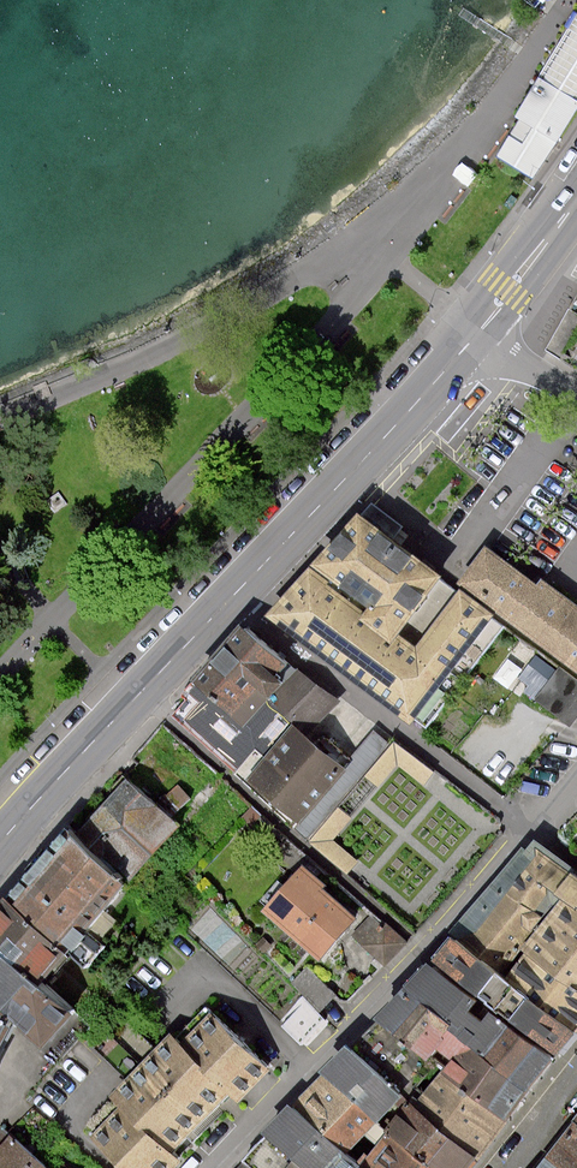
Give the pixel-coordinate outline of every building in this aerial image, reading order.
[(517,116),(521,119),(500,154),(535,175),(576,106),(576,17),(517,116)] [(362,511),(316,564),(375,606),(367,619),(396,643),(443,579),(447,574),(396,537),(403,526),(373,503),(362,511)] [(458,583),(465,588),(498,613),(576,672),(576,604),(544,579),(541,583),(490,545),(488,544),(458,583)] [(375,606),(316,564),(270,615),(415,725),(420,718),(498,613),(465,588),(460,593),(443,579),(396,643),(367,619),(375,606)] [(299,669),(246,626),(197,680),(200,682),(191,693),(202,702),(184,719),(237,769),(258,747),(268,757),(295,723),(272,699),(299,669)] [(576,721),(576,680),(560,667),(537,656),(519,678),(527,687),(523,693),(572,728),(576,721)] [(272,699),(295,723),(312,736),(343,700),(299,669),(272,699)] [(295,723),(268,757),(250,782),(301,821),(304,824),(349,770),(346,767),(312,736),(295,723)] [(392,743),(375,731),(346,767),(349,770),(304,824),(301,821),(296,828),(309,841),(339,806),(366,776),(392,743)] [(399,764),(425,785),(436,772),(395,739),(392,743),(366,776),(380,787),(399,764)] [(126,781),(92,819),(74,838),(126,884),(177,827),(126,781)] [(339,806),(309,841),(348,875),(359,862),(334,840),(353,818),(339,806)] [(62,954),(126,884),(74,838),(72,836),(28,884),(9,906),(62,954)] [(570,873),(567,870),(569,868),(534,841),(525,853),(519,848),(477,902),(451,936),(452,937),(496,971),(506,979),(527,953),(576,991),(576,878),(570,873)] [(307,868),(265,908),(322,961),(361,919),(307,868)] [(62,954),(9,906),(3,901),(0,904),(0,953),(35,984),(62,954)] [(353,936),(385,966),(408,942),(388,923),(384,928),(371,916),(353,936)] [(506,979),(496,971),(452,937),(443,949),(434,960),(478,994),(510,1019),(557,1055),(566,1043),(575,1032),(528,996),(506,979)] [(13,1024),(40,1045),(68,1013),(35,984),(0,953),(0,1045),(13,1024)] [(506,979),(528,996),(575,1032),(576,1029),(576,991),(527,953),(506,979)] [(467,1045),(482,1057),(526,1094),(537,1081),(550,1065),(506,1028),(428,963),(416,977),(404,991),(419,1004),(467,1045)] [(337,994),(308,968),(292,983),(305,996),(322,1014),(337,994)] [(445,1071),(444,1073),(502,1122),(514,1108),(526,1094),(482,1057),(467,1045),(419,1004),(404,991),(391,1007),(380,1020),(394,1033),(426,1059),(428,1056),(436,1047),(453,1061),(445,1071)] [(276,1070),(214,1008),(182,1043),(233,1093),(242,1103),(276,1070)] [(424,1076),(434,1084),(444,1073),(445,1071),(428,1056),(426,1059),(394,1033),(380,1020),(352,1053),(400,1094),(405,1098),(424,1076)] [(233,1093),(182,1043),(173,1033),(112,1096),(122,1107),(148,1132),(151,1129),(176,1151),(233,1093)] [(390,1106),(400,1094),(352,1053),(345,1048),(336,1059),(322,1075),(323,1076),(377,1121),(390,1106)] [(488,1139),(502,1122),(444,1073),(434,1084),(415,1107),(473,1156),(488,1139)] [(348,1155),(365,1136),(377,1121),(323,1076),(317,1082),(299,1103),(294,1110),(348,1155)] [(473,1156),(415,1107),(405,1098),(400,1094),(390,1106),(401,1115),(388,1131),(432,1167),(463,1167),(473,1156)] [(305,1167),(306,1167),(345,1167),(353,1159),(348,1155),(294,1110),(289,1106),(281,1115),(265,1134),(267,1135),(305,1167)] [(176,1151),(151,1129),(148,1132),(122,1107),(92,1138),(124,1167),(181,1167),(186,1163),(176,1151)] [(388,1131),(377,1121),(365,1136),(376,1145),(359,1165),(363,1167),(432,1167),(388,1131)] [(574,1121),(564,1134),(545,1157),(559,1167),(576,1167),(576,1124),(574,1121)] [(3,1125),(0,1129),(0,1167),(52,1167),(3,1125)] [(305,1167),(267,1135),(244,1162),(251,1167),(306,1167),(305,1167)] [(545,1157),(537,1167),(536,1167),(559,1167),(545,1157)] [(359,1165),(353,1159),(345,1167),(363,1167),(359,1165)]
